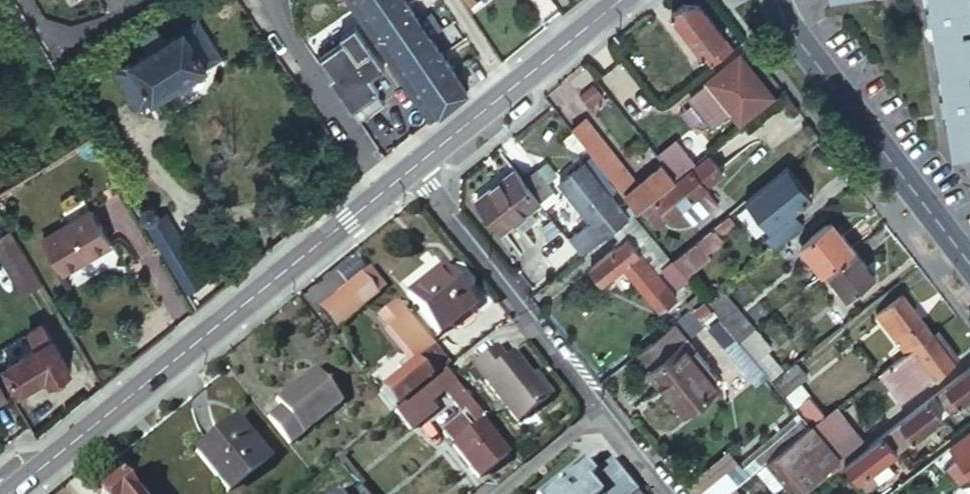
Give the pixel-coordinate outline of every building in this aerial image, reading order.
[(354,12),(371,0),(346,0),(354,12)] [(404,0),(371,0),(354,12),(366,29),(405,2),(404,0)] [(932,3),(926,2),(928,16),(933,16),(946,90),(941,91),(942,104),(947,103),(955,147),(969,144),(969,5),(969,0),(931,0),(932,3)] [(416,19),(405,2),(366,29),(378,46),(416,19)] [(683,2),(669,12),(701,55),(702,54),(710,65),(730,49),(722,39),(723,38),(697,5),(683,2)] [(428,37),(416,19),(378,46),(390,63),(428,37)] [(114,71),(137,109),(219,58),(195,20),(161,41),(155,33),(141,41),(147,50),(114,71)] [(327,76),(355,118),(381,100),(374,89),(377,87),(369,75),(382,66),(355,26),(340,37),(342,39),(318,56),(331,74),(327,76)] [(440,54),(428,37),(390,63),(401,80),(440,54)] [(452,73),(440,54),(401,80),(413,99),(452,73)] [(738,54),(704,79),(737,120),(770,94),(771,94),(761,81),(760,82),(738,54)] [(464,91),(452,73),(413,99),(428,120),(464,91)] [(584,118),(569,129),(597,165),(614,186),(620,194),(635,182),(629,174),(584,118)] [(710,153),(653,197),(669,217),(680,209),(703,190),(726,172),(710,153)] [(567,239),(579,255),(592,245),(609,230),(625,216),(608,195),(614,190),(587,158),(557,182),(588,221),(567,239)] [(536,168),(546,182),(557,174),(546,161),(536,168)] [(620,194),(633,210),(671,178),(659,162),(635,182),(620,194)] [(811,195),(785,165),(765,183),(744,199),(768,229),(762,234),(772,247),(795,229),(785,216),(792,210),(811,195)] [(521,179),(538,201),(552,189),(546,182),(536,168),(521,179)] [(518,175),(513,169),(499,180),(504,186),(518,175)] [(527,209),(538,201),(521,179),(518,175),(504,186),(499,180),(474,200),(499,231),(514,219),(522,230),(535,220),(527,209)] [(680,209),(692,224),(715,205),(703,190),(680,209)] [(149,222),(153,220),(155,215),(155,213),(155,211),(154,209),(152,206),(149,204),(145,203),(142,204),(140,205),(138,208),(137,210),(144,222),(145,222),(147,222),(149,222)] [(802,223),(792,210),(785,216),(795,229),(802,223)] [(44,240),(64,275),(111,246),(90,212),(44,240)] [(195,309),(213,294),(163,213),(153,220),(149,222),(145,224),(143,225),(195,309)] [(695,239),(682,250),(697,270),(705,264),(702,260),(721,245),(717,242),(721,238),(719,235),(734,222),(727,213),(695,239)] [(625,216),(609,230),(621,243),(589,269),(600,284),(619,268),(645,297),(663,282),(655,274),(669,261),(628,214),(625,216)] [(835,262),(852,248),(830,220),(799,245),(821,273),(826,269),(835,262)] [(873,276),(852,248),(835,262),(826,269),(846,296),(873,276)] [(24,291),(38,282),(25,259),(10,267),(24,291)] [(411,288),(443,329),(479,301),(472,292),(446,260),(411,288)] [(317,308),(336,330),(387,286),(368,264),(317,308)] [(454,269),(472,292),(477,288),(478,283),(465,266),(459,265),(454,269)] [(706,304),(715,314),(734,336),(737,341),(748,331),(717,291),(704,301),(706,304)] [(875,315),(904,354),(905,353),(931,334),(901,295),(875,315)] [(702,299),(634,353),(682,413),(715,386),(710,380),(714,376),(691,350),(688,352),(679,343),(715,314),(706,304),(704,301),(702,299)] [(447,362),(406,313),(387,329),(408,356),(420,350),(425,356),(379,391),(393,407),(407,396),(431,376),(433,378),(443,369),(442,367),(447,362)] [(37,379),(43,375),(47,381),(69,368),(42,323),(27,331),(36,347),(3,366),(18,390),(37,379)] [(931,334),(952,361),(957,357),(936,330),(931,334)] [(742,347),(760,368),(771,380),(781,373),(748,331),(737,341),(742,347)] [(904,354),(879,372),(901,400),(952,361),(931,334),(905,353),(904,354)] [(737,341),(734,336),(719,349),(745,380),(760,368),(742,347),(737,341)] [(520,421),(552,395),(536,374),(516,349),(510,353),(500,341),(473,362),(520,421)] [(777,387),(784,396),(805,379),(794,365),(773,382),(777,387)] [(0,368),(0,377),(10,394),(18,390),(3,366),(0,368)] [(927,399),(941,416),(969,394),(969,366),(927,399)] [(280,406),(266,417),(289,446),(342,402),(315,368),(275,400),(280,406)] [(429,404),(444,392),(455,383),(443,369),(433,378),(423,386),(419,390),(429,404)] [(536,374),(552,395),(558,391),(542,370),(536,374)] [(43,375),(37,379),(41,384),(47,381),(43,375)] [(784,396),(789,402),(803,392),(811,386),(805,379),(784,396)] [(481,422),(485,420),(455,383),(444,392),(461,411),(464,409),(477,425),(472,429),(463,417),(442,433),(477,479),(508,456),(481,422)] [(409,398),(392,412),(391,413),(407,433),(435,411),(429,404),(419,390),(409,398)] [(796,411),(807,422),(809,425),(822,414),(803,392),(789,402),(796,411)] [(914,408),(881,434),(893,450),(894,452),(913,439),(941,416),(927,399),(914,408)] [(812,428),(831,451),(856,432),(835,405),(822,414),(809,425),(812,428)] [(769,434),(779,446),(807,422),(796,411),(769,434)] [(195,452),(227,491),(247,473),(266,458),(234,420),(195,452)] [(811,483),(828,469),(830,473),(841,463),(831,451),(812,428),(809,425),(807,422),(779,446),(771,453),(764,460),(784,484),(792,493),(797,493),(811,483)] [(958,439),(948,446),(957,458),(944,468),(957,485),(969,475),(969,476),(969,430),(958,439)] [(831,451),(841,463),(866,446),(856,432),(831,451)] [(866,446),(841,463),(848,471),(864,490),(874,483),(867,473),(894,452),(893,450),(881,434),(866,446)] [(784,484),(764,460),(754,468),(774,492),(784,484)] [(584,482),(595,493),(633,493),(635,492),(608,461),(584,482)] [(119,476),(97,493),(134,493),(119,476)]
